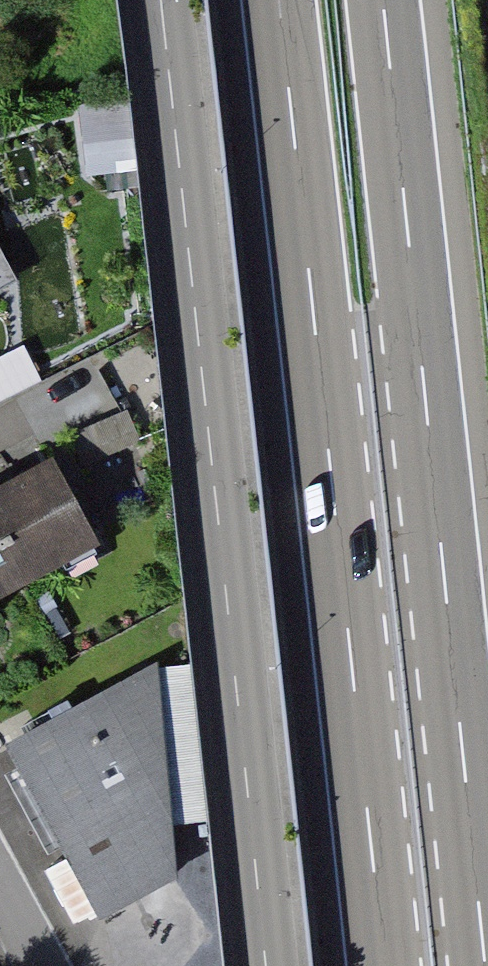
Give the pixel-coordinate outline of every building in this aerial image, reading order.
[(0,356),(0,394),(1,397),(42,376),(25,343),(0,356)] [(120,544),(75,461),(4,499),(49,582),(120,544)] [(4,499),(0,501),(0,608),(49,582),(4,499)] [(196,877),(175,660),(23,744),(120,920),(196,877)]
